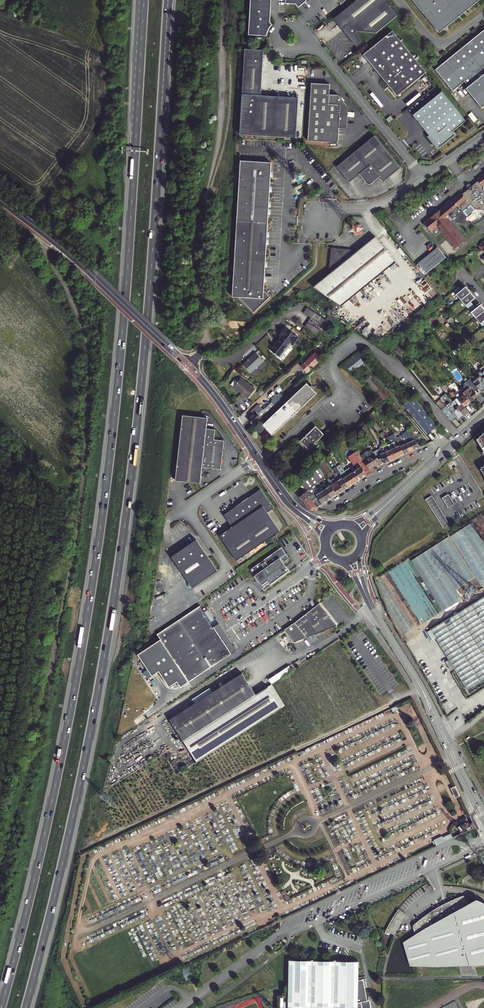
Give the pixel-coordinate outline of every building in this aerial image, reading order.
[(249,35),(267,36),(268,32),(270,28),(273,25),(270,22),(271,0),(251,0),(249,35)] [(384,0),(359,0),(334,19),(358,49),(397,16),(384,0)] [(439,32),(478,0),(412,0),(439,32)] [(451,91),(463,81),(467,86),(465,88),(480,108),(483,104),(483,30),(434,69),(451,91)] [(392,31),(363,55),(384,81),(385,80),(397,94),(406,87),(407,88),(426,72),(392,31)] [(264,50),(245,49),(240,134),(296,138),(299,98),(261,95),(264,50)] [(397,94),(385,80),(384,81),(397,96),(407,88),(406,87),(397,94)] [(308,141),(338,143),(339,128),(347,128),(347,116),(348,116),(348,112),(349,112),(348,112),(348,106),(339,95),(329,94),(330,84),(312,83),(308,141)] [(465,120),(441,91),(412,114),(428,134),(427,136),(433,143),(434,141),(436,143),(436,144),(435,144),(435,145),(435,146),(436,146),(436,147),(437,147),(438,147),(439,147),(440,146),(440,145),(440,144),(441,143),(442,144),(455,134),(452,131),(465,120)] [(401,168),(375,136),(337,167),(349,182),(359,174),(366,183),(367,183),(367,184),(368,184),(369,184),(370,184),(371,184),(372,183),(380,176),(384,181),(401,168)] [(240,161),(237,213),(268,215),(268,209),(268,207),(269,202),(269,192),(270,187),(270,177),(271,172),(271,163),(240,161)] [(463,190),(455,197),(454,196),(426,218),(430,223),(429,224),(436,233),(442,228),(455,246),(466,237),(449,215),(461,205),(464,208),(467,205),(469,206),(469,204),(472,201),(477,206),(483,208),(483,174),(479,177),(480,178),(464,191),(463,190)] [(237,222),(232,297),(240,298),(254,313),(270,298),(266,294),(264,291),(264,287),(264,283),(265,277),(265,268),(265,262),(266,245),(267,240),(267,238),(267,232),(268,224),(268,215),(237,213),(237,222)] [(363,232),(362,224),(352,226),(353,234),(363,232)] [(357,251),(331,248),(329,275),(313,287),(342,307),(396,262),(375,237),(370,241),(357,251)] [(446,258),(439,247),(418,263),(426,273),(446,258)] [(456,295),(466,307),(471,302),(475,299),(466,287),(461,291),(456,295)] [(471,302),(466,307),(471,313),(476,309),(471,302)] [(480,324),(483,321),(483,309),(481,305),(476,309),(471,313),(480,324)] [(311,317),(305,326),(317,334),(321,328),(323,329),(329,321),(308,307),(304,312),(311,317)] [(425,323),(428,326),(434,320),(432,317),(425,323)] [(280,336),(287,329),(285,327),(279,335),(280,336)] [(280,336),(281,336),(270,350),(280,357),(291,344),(293,345),(298,338),(287,329),(280,336)] [(411,354),(406,348),(403,351),(408,357),(411,354)] [(344,366),(351,372),(369,359),(362,351),(344,366)] [(257,352),(244,364),(251,372),(264,360),(257,352)] [(322,359),(316,352),(301,366),(308,373),(322,359)] [(365,381),(419,444),(425,440),(371,376),(365,381)] [(480,376),(473,382),(481,392),(481,393),(483,391),(483,382),(480,376)] [(241,378),(233,388),(248,399),(256,389),(241,378)] [(476,395),(481,392),(473,382),(470,385),(471,387),(466,391),(465,392),(464,392),(463,394),(464,394),(470,402),(474,398),(477,396),(476,395)] [(317,394),(307,383),(263,425),(273,435),(317,394)] [(453,393),(448,387),(446,389),(451,395),(450,395),(454,400),(452,402),(464,416),(469,413),(464,407),(453,393)] [(394,388),(393,389),(405,403),(406,403),(394,388)] [(393,389),(391,390),(405,407),(406,406),(405,405),(406,405),(405,404),(405,403),(393,389)] [(453,393),(464,407),(470,402),(464,394),(461,397),(456,390),(453,393)] [(442,400),(456,417),(459,421),(464,416),(452,402),(449,404),(441,394),(439,396),(442,400)] [(272,400),(271,403),(275,406),(281,400),(278,397),(277,399),(275,397),(272,400)] [(427,435),(437,427),(413,397),(406,403),(405,404),(406,405),(405,405),(406,406),(405,407),(427,435)] [(451,420),(456,417),(442,400),(440,401),(443,405),(440,407),(451,420)] [(248,419),(254,425),(275,406),(271,403),(264,410),(259,405),(251,412),(253,415),(249,418),(248,419)] [(208,418),(183,415),(176,481),(201,484),(203,467),(221,469),(223,455),(224,440),(214,439),(215,429),(207,428),(208,418)] [(301,441),(309,450),(313,445),(324,435),(316,427),(301,441)] [(396,432),(400,437),(403,441),(409,453),(414,451),(411,443),(403,434),(402,435),(398,430),(396,432)] [(407,431),(403,434),(411,443),(414,451),(421,448),(407,431)] [(399,458),(405,455),(397,439),(395,434),(392,435),(390,436),(393,441),(394,441),(394,442),(393,443),(399,458)] [(397,439),(405,455),(409,453),(403,441),(400,437),(397,439)] [(385,464),(390,462),(384,447),(382,448),(378,442),(377,443),(379,446),(380,448),(378,449),(384,462),(385,464)] [(395,460),(399,458),(393,443),(391,443),(388,445),(395,460)] [(390,462),(395,460),(388,445),(386,446),(384,447),(390,462)] [(345,453),(353,465),(362,479),(371,473),(369,470),(363,461),(354,447),(345,453)] [(363,461),(369,470),(377,465),(378,466),(384,462),(378,449),(376,451),(372,452),(373,454),(363,461)] [(331,470),(326,461),(324,459),(318,465),(324,475),(331,470)] [(346,463),(346,464),(357,482),(360,480),(362,479),(353,465),(352,466),(349,461),(346,463)] [(353,485),(343,469),(339,464),(336,466),(336,467),(349,488),(353,485)] [(341,466),(343,469),(353,485),(357,482),(346,464),(343,466),(342,465),(341,466)] [(315,485),(317,484),(321,481),(322,480),(326,477),(324,475),(318,465),(293,489),(299,497),(315,485)] [(349,488),(336,467),(333,468),(336,473),(334,474),(336,477),(344,491),(349,488)] [(344,491),(336,477),(330,481),(329,479),(327,480),(328,481),(330,484),(337,495),(344,491)] [(323,484),(323,485),(332,499),(337,495),(330,484),(327,486),(326,483),(324,484),(323,484)] [(299,497),(303,502),(311,495),(310,493),(314,490),(317,487),(315,485),(299,497)] [(332,499),(323,485),(320,488),(319,488),(327,502),(332,499)] [(315,492),(314,492),(322,505),(327,502),(319,488),(315,492)] [(274,508),(261,490),(224,515),(232,528),(220,536),(237,561),(280,531),(267,512),(274,508)] [(322,505),(314,492),(311,495),(303,502),(310,510),(313,511),(322,505)] [(455,504),(449,494),(442,498),(449,508),(455,504)] [(432,495),(426,499),(428,503),(444,528),(450,525),(432,495)] [(452,536),(483,586),(483,541),(473,523),(452,536)] [(462,598),(457,588),(476,577),(450,536),(413,559),(444,609),(462,598)] [(193,588),(218,571),(197,540),(171,557),(193,588)] [(284,549),(281,545),(266,556),(250,568),(262,583),(263,582),(266,586),(289,569),(283,560),(280,556),(285,552),(284,549)] [(285,552),(280,556),(283,560),(289,556),(284,549),(285,552)] [(428,630),(434,639),(437,637),(450,659),(447,660),(452,669),(455,667),(469,689),(483,679),(483,596),(428,630)] [(315,606),(295,621),(285,628),(294,641),(331,626),(332,627),(338,624),(331,616),(330,617),(329,616),(329,615),(328,616),(326,613),(327,612),(326,611),(327,610),(320,602),(315,606)] [(215,626),(201,604),(169,625),(157,633),(161,638),(138,653),(153,675),(160,671),(170,687),(178,682),(182,687),(233,654),(229,648),(228,644),(223,636),(220,631),(215,626)] [(289,665),(270,679),(273,683),(293,669),(289,665)] [(171,719),(184,740),(198,761),(286,704),(272,683),(255,692),(243,673),(213,692),(210,687),(193,699),(195,703),(171,719)] [(462,796),(457,786),(453,788),(458,798),(462,796)] [(463,834),(477,827),(474,821),(470,823),(468,818),(461,821),(463,825),(459,826),(463,834)] [(453,833),(444,837),(446,841),(455,837),(453,833)] [(403,942),(410,965),(448,965),(483,963),(483,902),(476,899),(442,916),(403,942)] [(400,927),(408,914),(400,908),(391,922),(388,929),(396,934),(400,927)] [(369,1000),(366,987),(369,986),(367,978),(365,978),(364,978),(359,979),(360,965),(360,960),(356,960),(356,961),(341,960),(333,959),(333,960),(318,960),(318,959),(310,959),(310,960),(295,959),(291,959),(290,1007),(374,1007),(373,1004),(370,1004),(369,1000)]
